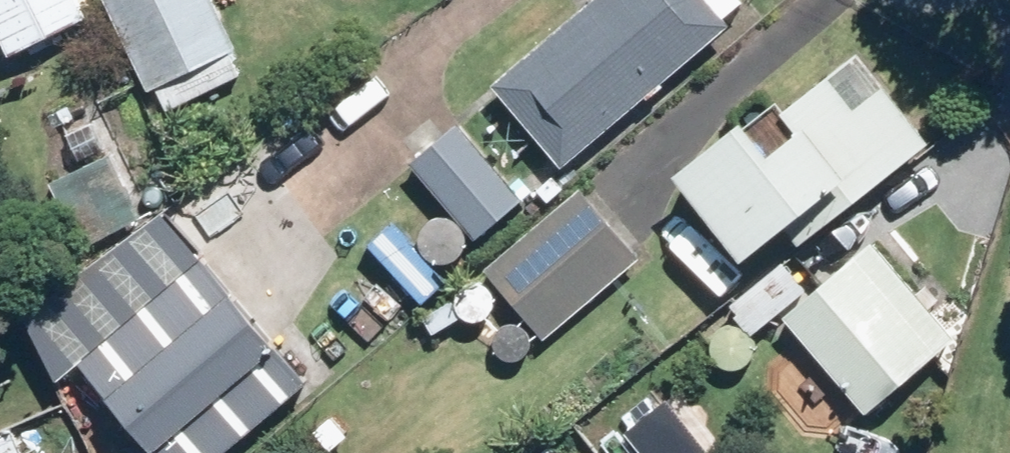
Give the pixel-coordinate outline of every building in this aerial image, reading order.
[(16,60),(98,21),(88,0),(0,0),(0,26),(16,60)] [(157,93),(165,89),(175,110),(249,73),(238,52),(247,49),(222,0),(110,0),(157,93)] [(740,26),(718,0),(600,0),(500,85),(572,169),(740,26)] [(693,179),(760,265),(859,188),(871,203),(942,145),(869,53),(794,112),(815,139),(792,158),(764,123),(693,179)] [(70,131),(86,163),(110,151),(94,120),(70,131)] [(532,201),(466,122),(418,164),(484,241),(532,201)] [(122,153),(56,184),(88,250),(154,219),(122,153)] [(551,342),(648,261),(588,190),(492,269),(551,342)] [(54,383),(75,364),(154,452),(232,452),(306,390),(163,217),(21,319),(54,383)] [(878,417),(966,342),(880,243),(793,318),(817,346),(809,354),(829,376),(837,369),(878,417)] [(773,328),(816,292),(792,263),(748,299),(773,328)]
